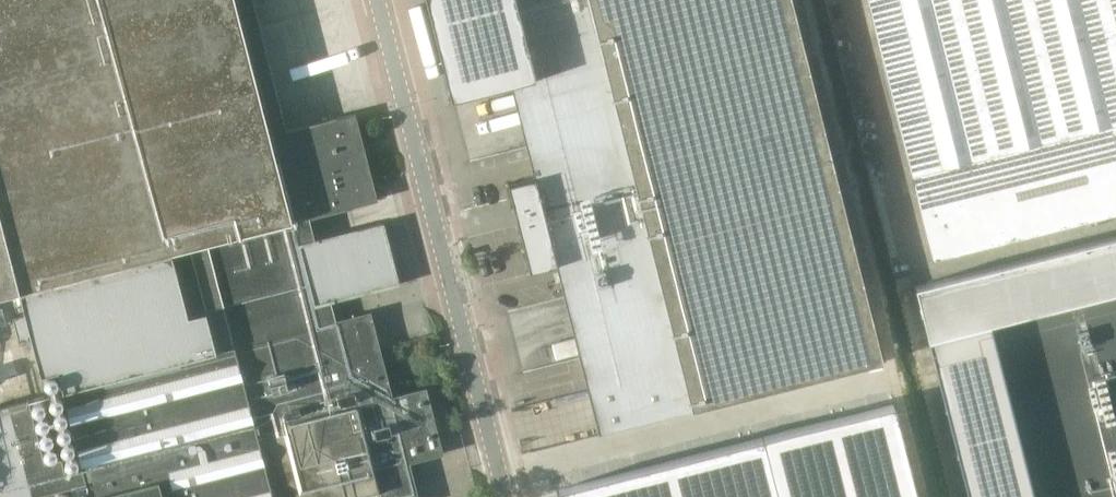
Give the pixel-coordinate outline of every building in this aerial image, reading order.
[(86,483),(90,496),(419,496),(410,463),(444,454),(427,387),(393,396),(371,311),(336,320),(330,298),(399,276),(355,113),(270,135),(232,0),(0,0),(0,496),(32,496),(86,483)] [(452,101),(511,86),(535,179),(509,186),(530,273),(557,266),(600,434),(883,362),(830,149),(792,0),(426,0),(452,101)] [(884,67),(911,175),(932,260),(1115,214),(1115,0),(867,0),(884,67)] [(916,287),(968,496),(1115,496),(1115,236),(916,287)] [(557,490),(559,496),(918,496),(894,404),(557,490)]
